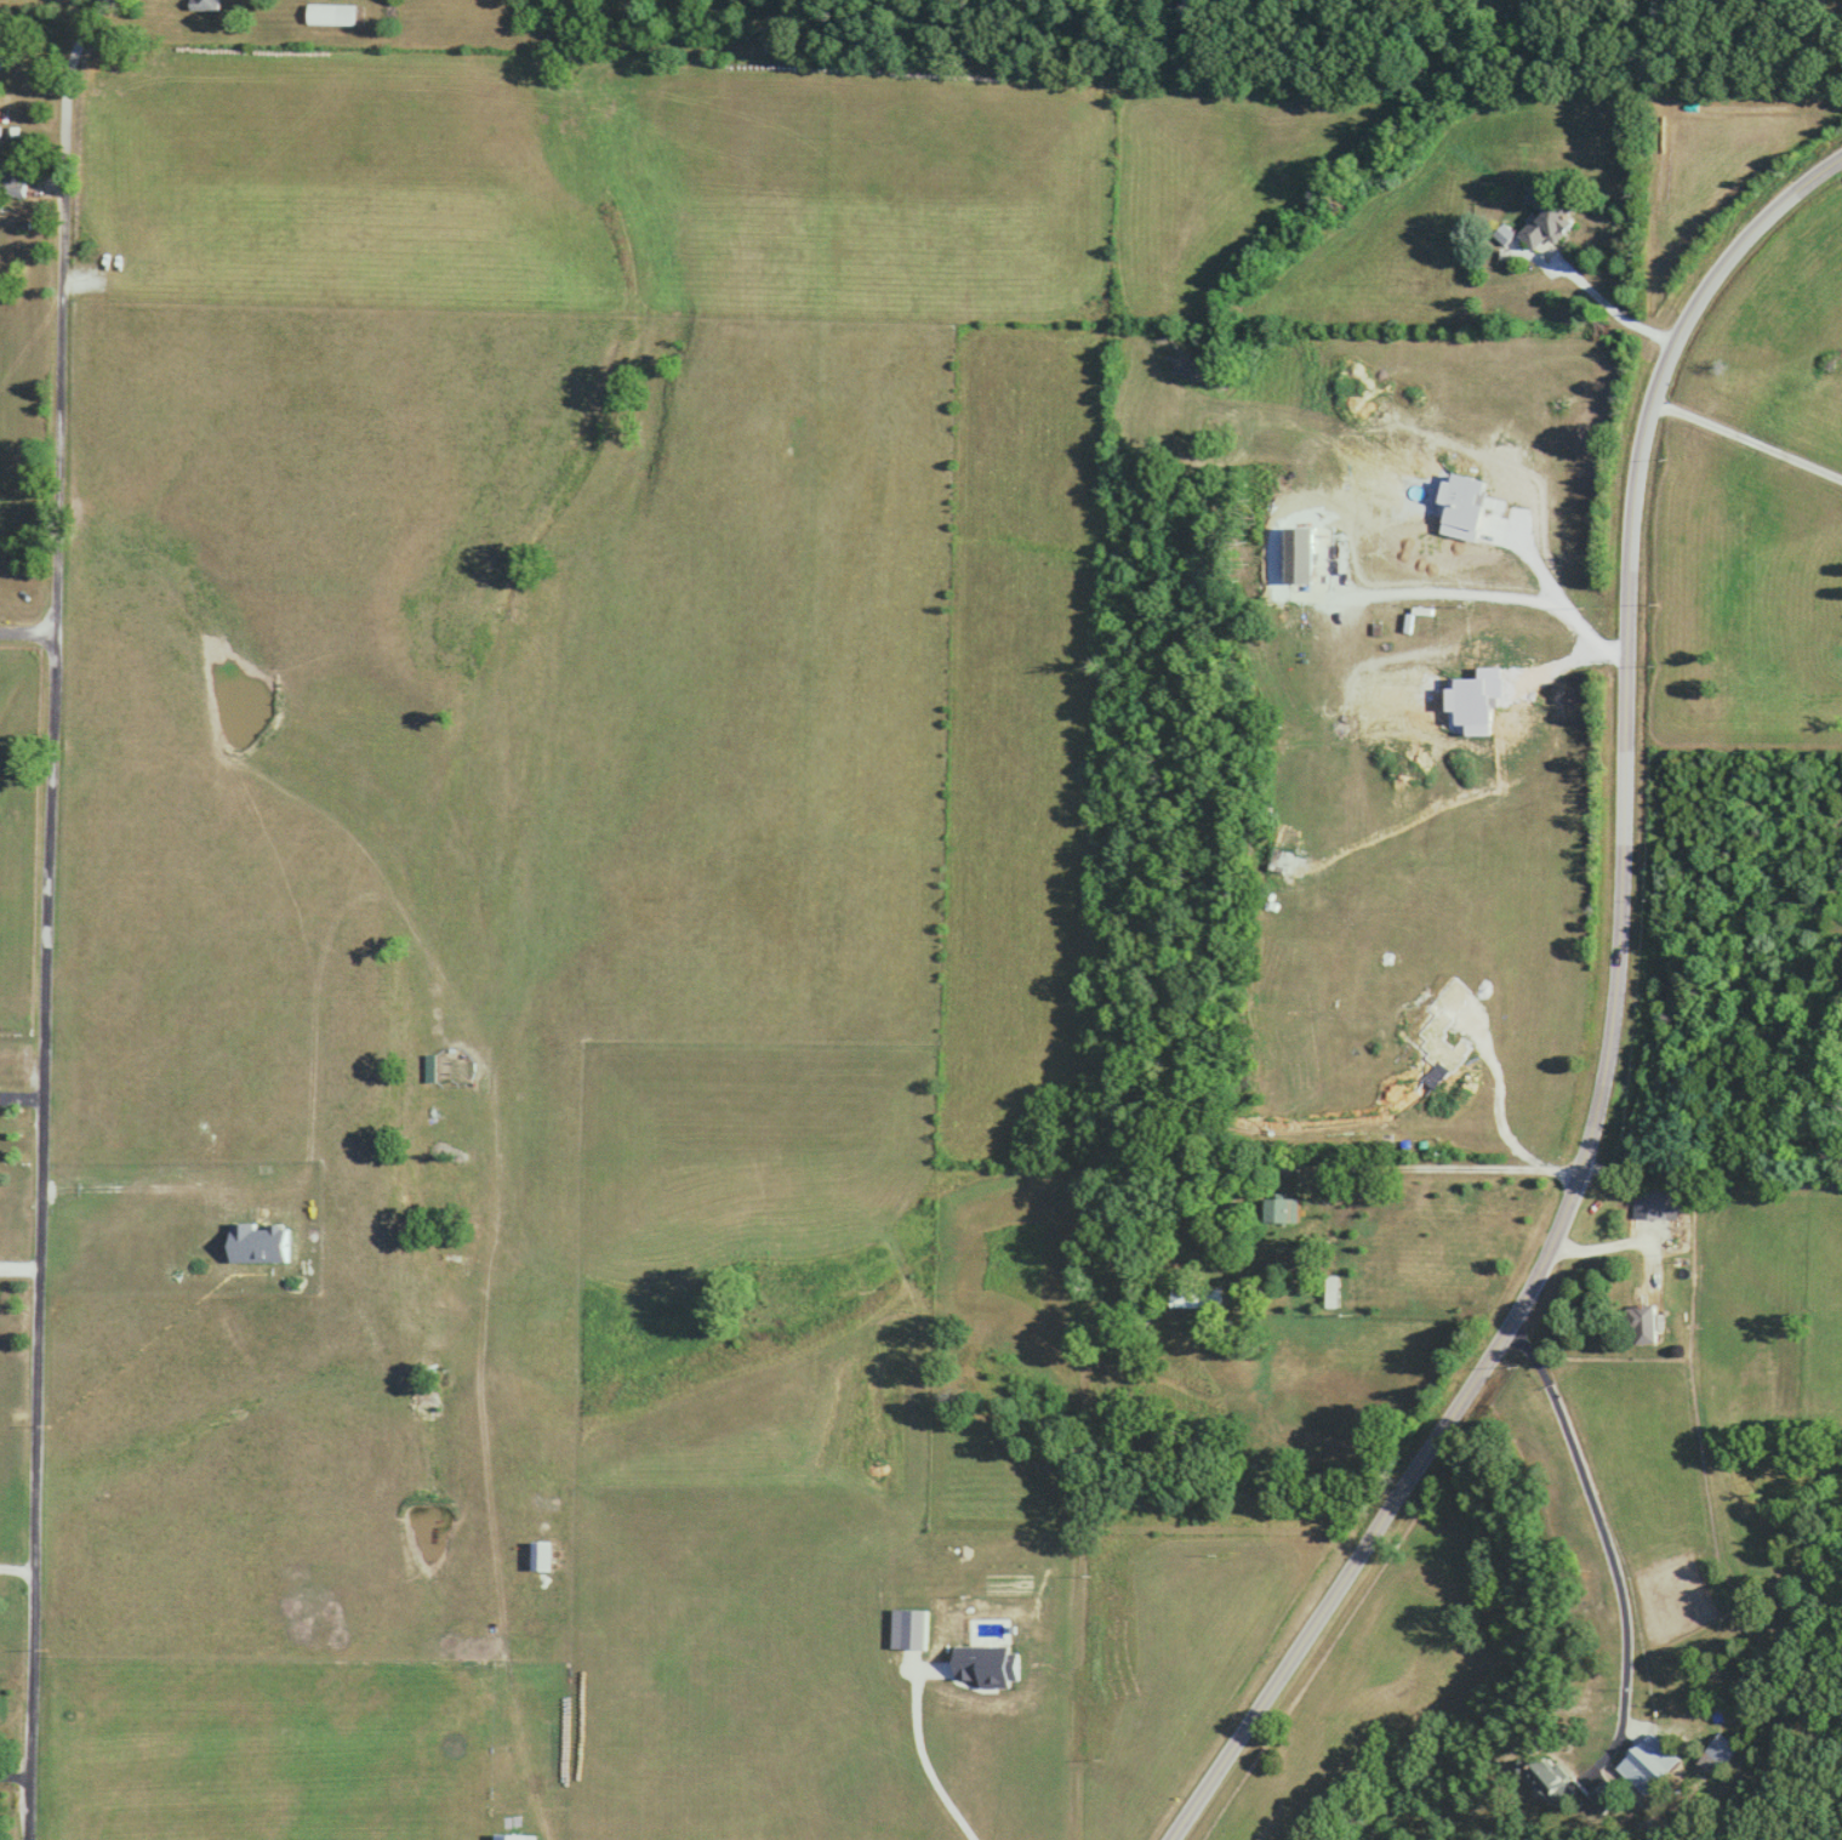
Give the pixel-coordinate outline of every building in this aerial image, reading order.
[(195,10),(221,10),(221,0),(195,0),(195,10)] [(361,24),(361,5),(313,5),(313,24),(361,24)] [(28,196),(28,158),(2,158),(2,196),(28,196)] [(1574,226),(1554,202),(1516,234),(1532,252),(1549,238),(1553,244),(1574,226)] [(1633,1188),(1633,1221),(1677,1221),(1677,1188),(1633,1188)] [(1290,1224),(1290,1198),(1276,1198),(1276,1224),(1290,1224)] [(1170,1307),(1218,1307),(1218,1290),(1170,1290),(1170,1307)] [(1625,1309),(1625,1336),(1633,1336),(1633,1347),(1654,1347),(1654,1309),(1625,1309)] [(1678,1762),(1650,1734),(1616,1769),(1644,1796),(1678,1762)]
